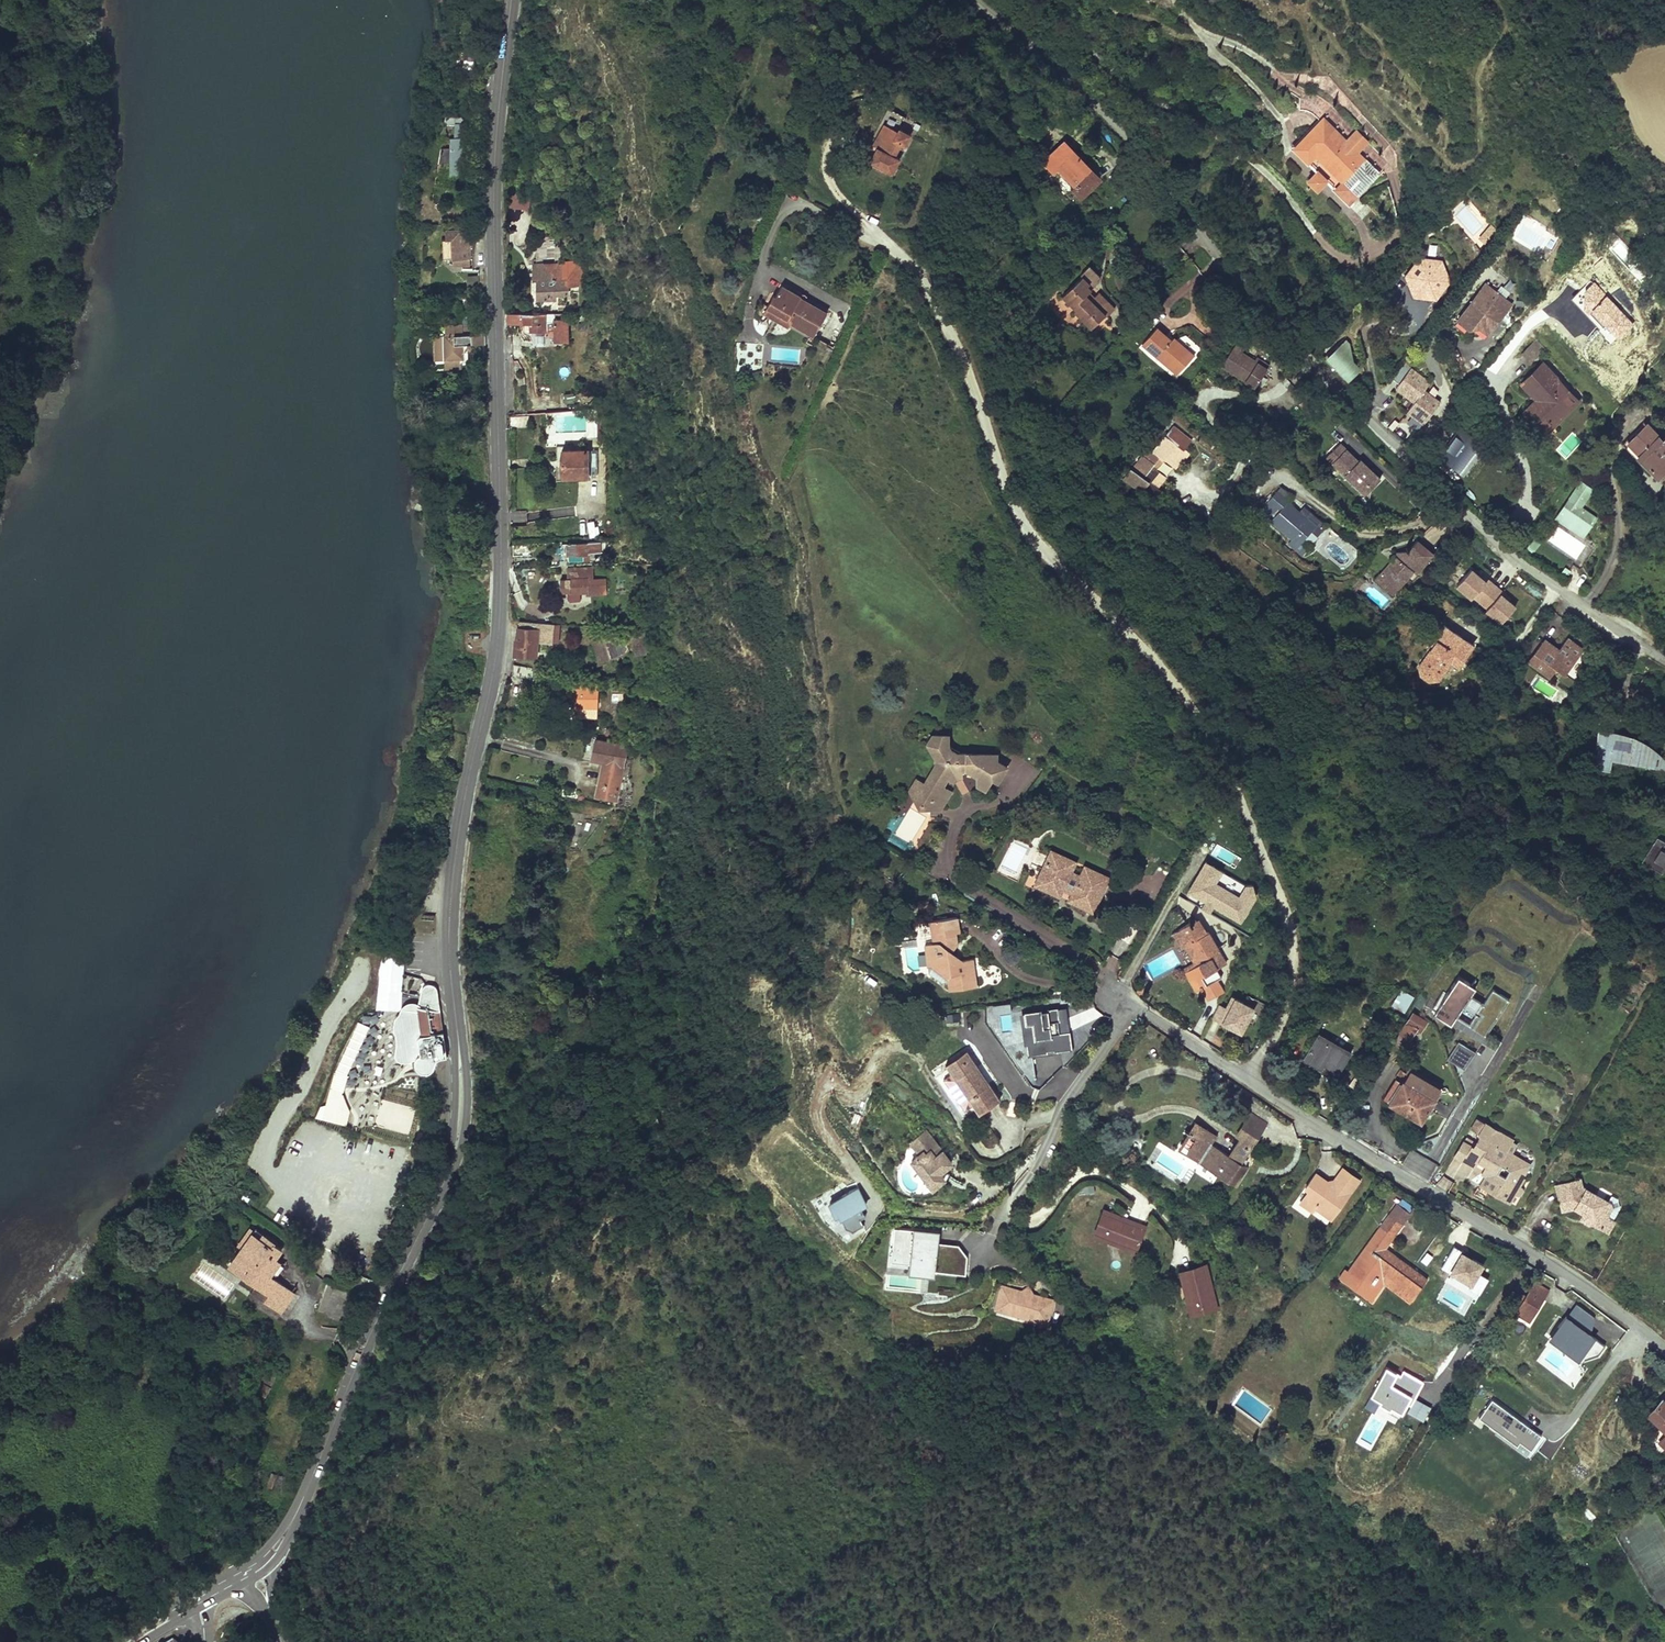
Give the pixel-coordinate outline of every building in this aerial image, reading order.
[(483,39),(469,37),(466,56),(475,58),(475,60),(478,61),(483,39)] [(1344,182),(1337,190),(1351,205),(1381,174),(1359,153),(1369,143),(1357,131),(1347,141),(1325,119),(1295,149),(1310,164),(1318,156),(1344,182)] [(464,122),(453,123),(453,137),(449,137),(451,166),(455,166),(455,174),(465,174),(464,122)] [(880,142),(870,162),(892,173),(899,159),(895,157),(901,144),(904,146),(910,134),(899,128),(898,131),(884,123),(875,140),(880,142)] [(880,142),(875,140),(865,160),(870,162),(880,142)] [(1075,152),(1058,169),(1076,188),(1074,190),(1082,199),(1101,179),(1075,152)] [(516,192),(512,192),(511,206),(531,208),(532,197),(516,195),(516,192)] [(1486,233),(1490,237),(1500,224),(1496,221),(1486,233)] [(466,230),(446,231),(446,239),(451,239),(452,257),(470,256),(469,229),(472,230),(471,227),(475,226),(474,224),(472,226),(466,226),(466,230)] [(1430,244),(1428,254),(1436,255),(1437,245),(1430,244)] [(1423,257),(1410,272),(1417,291),(1436,294),(1449,279),(1442,261),(1423,257)] [(568,263),(535,262),(536,279),(538,279),(539,298),(556,298),(556,294),(568,294),(568,263)] [(1096,277),(1084,267),(1076,276),(1078,278),(1061,297),(1075,310),(1073,312),(1090,327),(1104,312),(1106,314),(1114,305),(1098,291),(1093,295),(1090,299),(1084,293),(1087,290),(1096,280),(1095,278),(1096,277)] [(1487,282),(1484,286),(1493,294),(1497,289),(1487,282)] [(775,293),(769,303),(794,319),(793,320),(815,334),(828,312),(807,298),(801,295),(804,290),(794,284),(791,288),(784,284),(777,294),(775,293)] [(1482,325),(1490,331),(1513,302),(1497,289),(1493,294),(1484,286),(1462,313),(1473,322),(1477,321),(1482,325)] [(1090,299),(1093,295),(1087,290),(1084,293),(1090,299)] [(769,303),(765,310),(790,325),(793,320),(794,319),(769,303)] [(546,322),(546,313),(539,313),(507,312),(507,322),(530,322),(530,330),(546,330),(546,335),(554,335),(554,341),(570,341),(569,318),(553,318),(553,321),(546,322)] [(1473,322),(1462,313),(1459,318),(1470,326),(1482,325),(1477,321),(1473,322)] [(1160,354),(1181,371),(1196,354),(1181,341),(1178,343),(1173,339),(1158,326),(1144,343),(1159,355),(1160,354)] [(485,335),(445,335),(445,360),(469,359),(469,350),(472,348),(474,346),(485,346),(485,335)] [(1535,340),(1524,351),(1532,359),(1543,348),(1535,340)] [(1348,381),(1365,366),(1342,341),(1325,356),(1348,381)] [(1238,342),(1224,365),(1257,386),(1269,367),(1256,359),(1244,351),(1246,348),(1238,342)] [(1160,354),(1159,355),(1180,373),(1181,371),(1160,354)] [(1256,359),(1269,367),(1271,364),(1258,356),(1256,359)] [(1441,400),(1426,390),(1431,382),(1405,363),(1393,379),(1400,383),(1396,390),(1413,402),(1404,416),(1421,428),(1441,400)] [(1549,366),(1534,382),(1548,396),(1540,404),(1555,421),(1579,397),(1549,366)] [(529,416),(508,417),(508,426),(530,425),(529,416)] [(1629,441),(1641,453),(1637,457),(1647,468),(1649,466),(1658,475),(1664,468),(1664,438),(1663,440),(1647,424),(1629,441)] [(1132,472),(1128,476),(1139,484),(1142,480),(1154,489),(1164,476),(1156,470),(1164,459),(1165,459),(1171,451),(1178,456),(1184,449),(1192,440),(1173,425),(1154,450),(1150,449),(1143,459),(1133,473),(1132,472)] [(1460,428),(1440,460),(1466,476),(1486,444),(1460,428)] [(1328,460),(1334,466),(1348,452),(1342,446),(1328,460)] [(586,449),(562,450),(563,476),(587,475),(586,449)] [(1334,466),(1367,497),(1382,482),(1361,462),(1360,463),(1348,452),(1334,466)] [(1583,539),(1598,517),(1583,507),(1595,490),(1580,480),(1554,518),(1583,539)] [(1276,490),(1288,500),(1290,497),(1278,488),(1276,490)] [(1301,513),(1287,501),(1288,500),(1276,490),(1264,506),(1276,515),(1272,521),(1293,538),(1289,543),(1304,555),(1312,545),(1308,542),(1304,540),(1313,528),(1298,516),(1301,513)] [(1320,527),(1319,521),(1308,512),(1301,512),(1301,513),(1298,516),(1313,528),(1317,531),(1320,527)] [(1576,560),(1586,546),(1557,527),(1547,541),(1576,560)] [(568,552),(570,552),(570,558),(589,557),(589,551),(599,551),(599,540),(589,540),(589,542),(568,542),(568,552)] [(530,541),(513,542),(513,553),(531,553),(530,541)] [(1413,547),(1429,560),(1434,555),(1417,541),(1413,547)] [(560,552),(568,552),(568,542),(560,542),(560,552)] [(1417,575),(1429,560),(1413,547),(1408,552),(1396,553),(1397,558),(1393,562),(1392,561),(1380,575),(1398,591),(1414,572),(1417,575)] [(594,578),(593,566),(589,566),(567,568),(567,578),(561,578),(561,590),(568,590),(568,598),(571,600),(582,600),(581,590),(587,590),(587,593),(607,592),(606,578),(594,578)] [(1503,623),(1519,602),(1471,568),(1456,589),(1503,623)] [(1393,597),(1398,591),(1380,575),(1375,582),(1393,597)] [(553,622),(520,619),(520,626),(518,626),(518,638),(516,638),(515,655),(531,656),(531,653),(537,653),(538,639),(547,639),(548,631),(553,631),(553,622)] [(1442,638),(1421,664),(1424,673),(1429,677),(1437,676),(1455,651),(1463,657),(1473,642),(1447,624),(1439,636),(1442,638)] [(630,653),(625,633),(614,633),(604,636),(610,658),(630,653)] [(1529,661),(1552,677),(1558,669),(1565,675),(1584,649),(1568,638),(1559,650),(1544,640),(1529,661)] [(547,669),(517,664),(516,672),(520,674),(524,675),(531,677),(534,678),(541,681),(547,669)] [(1643,677),(1636,689),(1650,698),(1657,685),(1643,677)] [(597,686),(571,686),(571,700),(574,700),(574,713),(590,714),(590,718),(596,718),(596,706),(598,706),(598,702),(596,702),(597,686)] [(623,732),(608,729),(607,733),(622,737),(623,732)] [(1635,738),(1627,735),(1624,734),(1617,732),(1616,736),(1613,736),(1613,734),(1613,733),(1612,733),(1611,733),(1610,733),(1609,733),(1608,734),(1608,735),(1597,733),(1591,770),(1609,773),(1611,762),(1611,758),(1664,768),(1664,761),(1663,759),(1657,752),(1650,747),(1645,744),(1641,741),(1637,739),(1635,738)] [(931,799),(931,809),(940,809),(950,792),(942,787),(946,780),(953,784),(962,778),(962,771),(967,770),(977,777),(977,786),(985,790),(992,778),(997,781),(1006,767),(995,761),(996,754),(956,754),(950,751),(948,746),(948,736),(933,736),(928,744),(936,759),(936,766),(925,785),(925,786),(937,793),(933,799),(931,799)] [(628,745),(597,738),(593,757),(605,760),(597,794),(617,799),(628,745)] [(1611,758),(1611,762),(1664,771),(1664,768),(1611,758)] [(937,793),(925,786),(925,785),(917,780),(910,791),(920,809),(931,809),(931,799),(933,799),(937,793)] [(941,823),(930,823),(917,845),(925,850),(941,823)] [(1642,863),(1662,873),(1664,868),(1664,848),(1663,847),(1664,844),(1664,839),(1656,835),(1642,863)] [(1073,866),(1075,862),(1051,851),(1049,855),(1073,866)] [(1074,891),(1069,901),(1087,909),(1090,903),(1096,906),(1107,882),(1083,871),(1081,876),(1070,872),(1073,866),(1049,855),(1038,879),(1044,882),(1041,888),(1059,896),(1064,886),(1074,891)] [(1221,882),(1219,881),(1224,870),(1204,859),(1186,895),(1242,923),(1258,890),(1225,873),(1221,882)] [(1109,878),(1085,867),(1083,871),(1107,882),(1109,878)] [(1044,882),(1038,879),(1035,885),(1041,888),(1044,882)] [(1096,906),(1090,903),(1087,909),(1093,912),(1096,906)] [(1224,958),(1209,932),(1205,934),(1197,919),(1181,929),(1186,937),(1190,935),(1193,941),(1190,943),(1200,963),(1187,970),(1197,991),(1203,988),(1217,979),(1222,976),(1218,968),(1215,963),(1224,958)] [(953,921),(927,926),(930,941),(933,940),(934,947),(931,947),(928,948),(930,956),(923,957),(926,970),(930,969),(945,981),(946,986),(948,996),(975,991),(973,980),(970,980),(969,975),(972,974),(970,962),(959,964),(949,957),(955,949),(953,937),(956,936),(953,921)] [(1176,931),(1185,946),(1186,945),(1190,943),(1193,941),(1190,935),(1186,937),(1181,929),(1176,931)] [(1195,962),(1185,967),(1187,970),(1200,963),(1190,943),(1186,945),(1195,962)] [(1152,981),(1181,963),(1172,949),(1143,966),(1152,981)] [(1224,958),(1215,963),(1218,968),(1227,963),(1224,958)] [(930,969),(926,970),(927,978),(939,987),(946,986),(945,981),(930,969)] [(1465,1005),(1474,1012),(1481,1002),(1471,995),(1476,987),(1459,976),(1433,1014),(1451,1026),(1465,1005)] [(407,1009),(404,1011),(403,1013),(402,1016),(401,1019),(401,1023),(403,1025),(406,1028),(417,1039),(419,1041),(420,1044),(421,1048),(420,1051),(419,1055),(418,1058),(416,1063),(416,1066),(419,1067),(421,1068),(424,1068),(425,1070),(427,1071),(431,1069),(435,1066),(436,1063),(437,1060),(439,1058),(443,1055),(446,1054),(448,1054),(446,1038),(444,1038),(439,1010),(441,1009),(440,997),(436,996),(437,992),(438,988),(438,985),(437,983),(436,981),(434,979),(431,979),(427,980),(425,981),(424,984),(419,1007),(412,1006),(409,1007),(407,1009)] [(1217,979),(1203,988),(1209,999),(1223,991),(1217,979)] [(1408,1010),(1414,994),(1399,989),(1394,1004),(1408,1010)] [(1226,1006),(1218,1003),(1211,1019),(1244,1033),(1256,1005),(1231,995),(1226,1006)] [(1417,1004),(1412,1011),(1420,1016),(1425,1009),(1417,1004)] [(1027,1055),(1073,1049),(1067,1006),(1021,1012),(1027,1055)] [(1412,1011),(1399,1032),(1409,1038),(1416,1028),(1420,1030),(1426,1020),(1420,1016),(1412,1011)] [(1351,1052),(1320,1032),(1305,1055),(1315,1061),(1321,1052),(1328,1057),(1325,1062),(1339,1071),(1351,1052)] [(1447,1060),(1465,1070),(1477,1051),(1458,1041),(1447,1060)] [(966,1050),(946,1065),(980,1113),(1001,1099),(966,1050)] [(1321,1052),(1315,1061),(1322,1066),(1325,1062),(1328,1057),(1321,1052)] [(1027,1053),(1017,1058),(1028,1082),(1038,1077),(1027,1053)] [(1373,1083),(1389,1058),(1385,1056),(1369,1080),(1373,1083)] [(355,1088),(359,1075),(333,1069),(321,1119),(336,1122),(345,1086),(355,1088)] [(1395,1080),(1402,1084),(1402,1083),(1403,1083),(1409,1073),(1402,1069),(1395,1080)] [(1441,1086),(1421,1074),(1420,1076),(1411,1071),(1409,1073),(1403,1083),(1402,1083),(1402,1084),(1395,1080),(1385,1097),(1391,1101),(1390,1102),(1421,1122),(1434,1099),(1433,1098),(1441,1086)] [(1373,1083),(1369,1080),(1360,1095),(1368,1096),(1369,1089),(1373,1083)] [(1347,1087),(1339,1081),(1331,1093),(1339,1099),(1347,1087)] [(1197,1123),(1190,1133),(1198,1139),(1192,1149),(1203,1156),(1200,1161),(1237,1185),(1249,1168),(1241,1163),(1267,1123),(1253,1114),(1238,1134),(1242,1137),(1229,1155),(1213,1144),(1218,1137),(1197,1123)] [(918,1183),(927,1194),(947,1177),(943,1172),(955,1163),(926,1128),(908,1143),(918,1154),(909,1161),(924,1178),(918,1183)] [(1463,1141),(1455,1156),(1462,1160),(1471,1145),(1463,1141)] [(1516,1172),(1523,1176),(1531,1163),(1523,1159),(1516,1172)] [(1359,1178),(1343,1166),(1330,1183),(1325,1179),(1326,1178),(1315,1171),(1305,1185),(1309,1187),(1300,1199),(1312,1208),(1314,1205),(1330,1217),(1359,1178)] [(1479,1185),(1495,1194),(1500,1184),(1484,1175),(1479,1185)] [(1438,1186),(1449,1191),(1454,1181),(1442,1176),(1438,1186)] [(1579,1179),(1555,1185),(1559,1201),(1563,1200),(1566,1209),(1573,1207),(1582,1212),(1589,1217),(1591,1223),(1600,1228),(1602,1227),(1607,1219),(1611,1221),(1618,1208),(1616,1199),(1610,1195),(1607,1201),(1581,1186),(1579,1179)] [(867,1222),(860,1208),(868,1204),(859,1186),(831,1200),(847,1232),(867,1222)] [(1397,1204),(1389,1214),(1402,1224),(1409,1214),(1397,1204)] [(1582,1212),(1580,1216),(1591,1223),(1589,1217),(1582,1212)] [(1381,1227),(1347,1270),(1366,1285),(1370,1279),(1372,1281),(1377,1274),(1376,1272),(1378,1269),(1413,1296),(1426,1280),(1384,1248),(1402,1224),(1389,1214),(1380,1226),(1381,1227)] [(1101,1215),(1095,1231),(1134,1246),(1140,1230),(1127,1225),(1128,1222),(1115,1217),(1114,1220),(1101,1215)] [(1600,1228),(1605,1231),(1611,1221),(1607,1219),(1602,1227),(1600,1228)] [(1141,1227),(1128,1222),(1127,1225),(1140,1230),(1141,1227)] [(889,1270),(937,1272),(939,1231),(891,1228),(889,1270)] [(257,1231),(232,1265),(269,1293),(265,1299),(278,1309),(291,1291),(274,1278),(284,1264),(275,1258),(281,1249),(257,1231)] [(939,1272),(967,1274),(968,1246),(940,1245),(939,1272)] [(1480,1293),(1489,1278),(1481,1273),(1486,1264),(1453,1245),(1439,1270),(1480,1293)] [(202,1256),(193,1279),(230,1294),(237,1277),(219,1270),(221,1264),(202,1256)] [(1181,1271),(1192,1312),(1212,1306),(1205,1279),(1202,1280),(1199,1267),(1181,1271)] [(1515,1277),(1523,1285),(1527,1281),(1519,1273),(1515,1277)] [(1549,1290),(1536,1282),(1528,1296),(1522,1305),(1520,1308),(1533,1316),(1549,1290)] [(1019,1313),(1022,1312),(1046,1318),(1051,1299),(1032,1294),(1028,1287),(1021,1291),(1003,1286),(997,1305),(1010,1308),(1012,1312),(1019,1313)] [(1517,1302),(1522,1305),(1528,1296),(1523,1293),(1517,1302)] [(1533,1316),(1520,1308),(1518,1312),(1531,1320),(1533,1316)] [(1585,1365),(1602,1342),(1566,1315),(1549,1338),(1585,1365)] [(336,1337),(336,1328),(322,1328),(322,1337),(336,1337)] [(1425,1421),(1432,1406),(1416,1399),(1424,1381),(1402,1371),(1400,1374),(1385,1367),(1366,1408),(1376,1413),(1380,1404),(1402,1415),(1404,1411),(1425,1421)] [(1491,1400),(1478,1420),(1530,1453),(1543,1433),(1491,1400)] [(1649,1418),(1663,1430),(1664,1431),(1664,1403),(1663,1401),(1649,1418)] [(1655,1439),(1664,1447),(1664,1431),(1663,1430),(1655,1439)]
